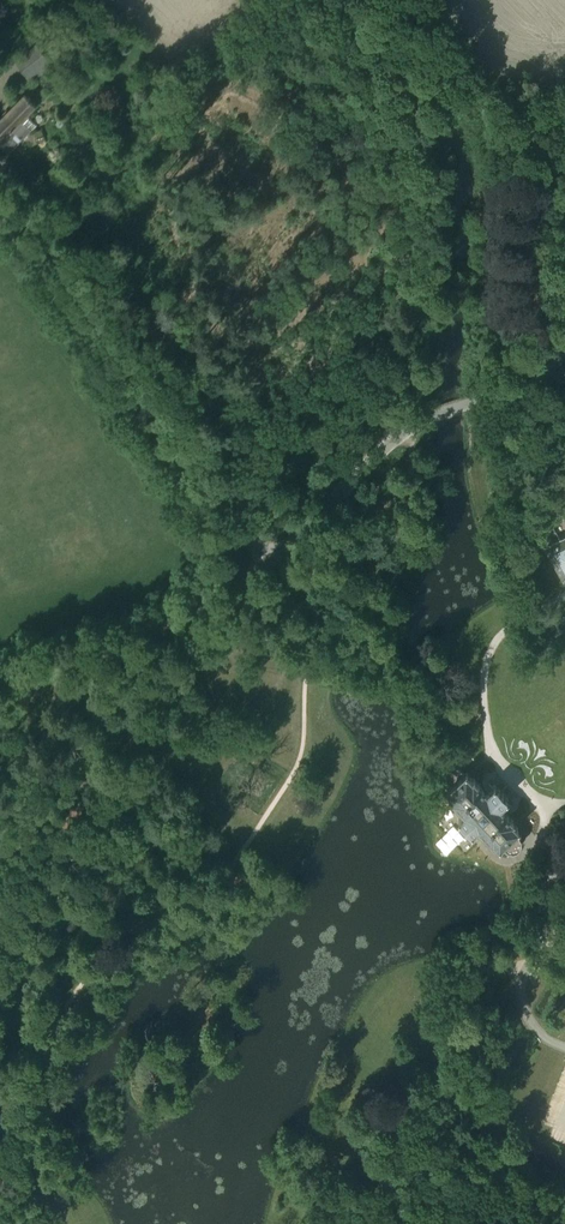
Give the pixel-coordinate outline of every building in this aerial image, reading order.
[(109,37),(100,44),(104,50),(114,44),(109,37)] [(38,78),(53,65),(35,44),(14,61),(29,79),(35,74),(38,78)] [(99,45),(87,53),(92,59),(103,51),(99,45)] [(36,125),(25,114),(35,104),(25,95),(0,121),(0,145),(9,153),(36,125)] [(547,532),(534,539),(539,549),(545,546),(552,542),(547,532)] [(560,539),(560,538),(552,542),(545,546),(564,585),(564,537),(560,539)] [(450,715),(446,718),(452,724),(455,721),(450,715)] [(464,773),(461,770),(459,769),(457,768),(455,767),(453,767),(451,767),(449,768),(447,770),(446,772),(445,774),(445,776),(446,778),(447,781),(451,786),(447,790),(453,797),(452,798),(465,812),(458,819),(471,832),(478,826),(491,840),(493,840),(499,846),(501,845),(502,847),(504,848),(505,849),(507,850),(509,851),(511,851),(513,851),(515,850),(517,849),(519,847),(520,845),(522,841),(522,842),(522,839),(521,837),(521,835),(517,830),(518,829),(512,822),(513,820),(500,806),(509,799),(494,784),(486,791),(473,778),(472,779),(465,772),(464,773)] [(469,835),(456,845),(462,853),(475,842),(469,835)]
